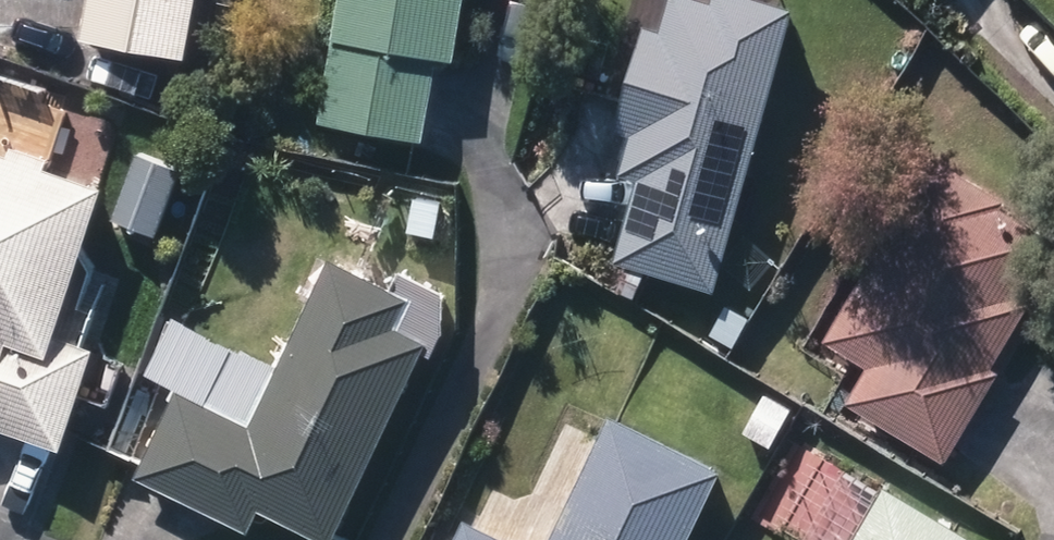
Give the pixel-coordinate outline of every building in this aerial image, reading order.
[(188,60),(198,0),(92,0),(84,43),(188,60)] [(425,144),(439,62),(454,65),(466,0),(343,0),(321,125),(425,144)] [(715,293),(793,11),(753,0),(714,0),(712,8),(686,0),(672,0),(662,35),(645,29),(616,135),(632,140),(621,177),(640,182),(617,267),(715,293)] [(62,451),(96,352),(54,337),(104,189),(46,171),(50,163),(11,149),(9,160),(0,157),(0,431),(62,451)] [(114,223),(156,240),(182,173),(138,158),(114,223)] [(847,410),(946,466),(999,377),(993,372),(1030,308),(1018,302),(1052,241),(1001,211),(1006,203),(934,162),(826,347),(870,372),(847,410)] [(407,236),(436,240),(440,205),(412,201),(407,236)] [(319,539),(334,539),(424,356),(433,361),(445,334),(445,293),(402,272),(392,293),(332,263),(277,374),(231,353),(205,405),(179,394),(137,482),(248,535),(259,511),(319,539)] [(761,315),(734,302),(721,334),(746,345),(761,315)] [(745,435),(772,452),(793,414),(767,399),(745,435)] [(722,472),(612,419),(553,539),(689,539),(722,472)] [(885,491),(857,539),(972,539),(885,491)] [(467,526),(460,539),(498,539),(467,526)]
